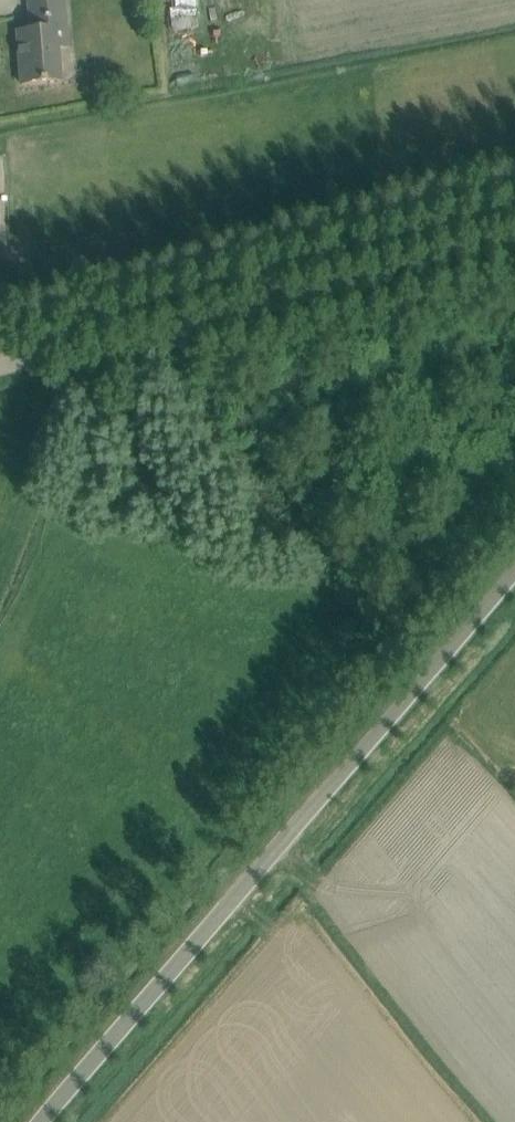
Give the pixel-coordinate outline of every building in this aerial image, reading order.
[(64,0),(63,0),(29,3),(31,31),(18,32),(22,85),(62,82),(59,45),(68,45),(64,0)]
